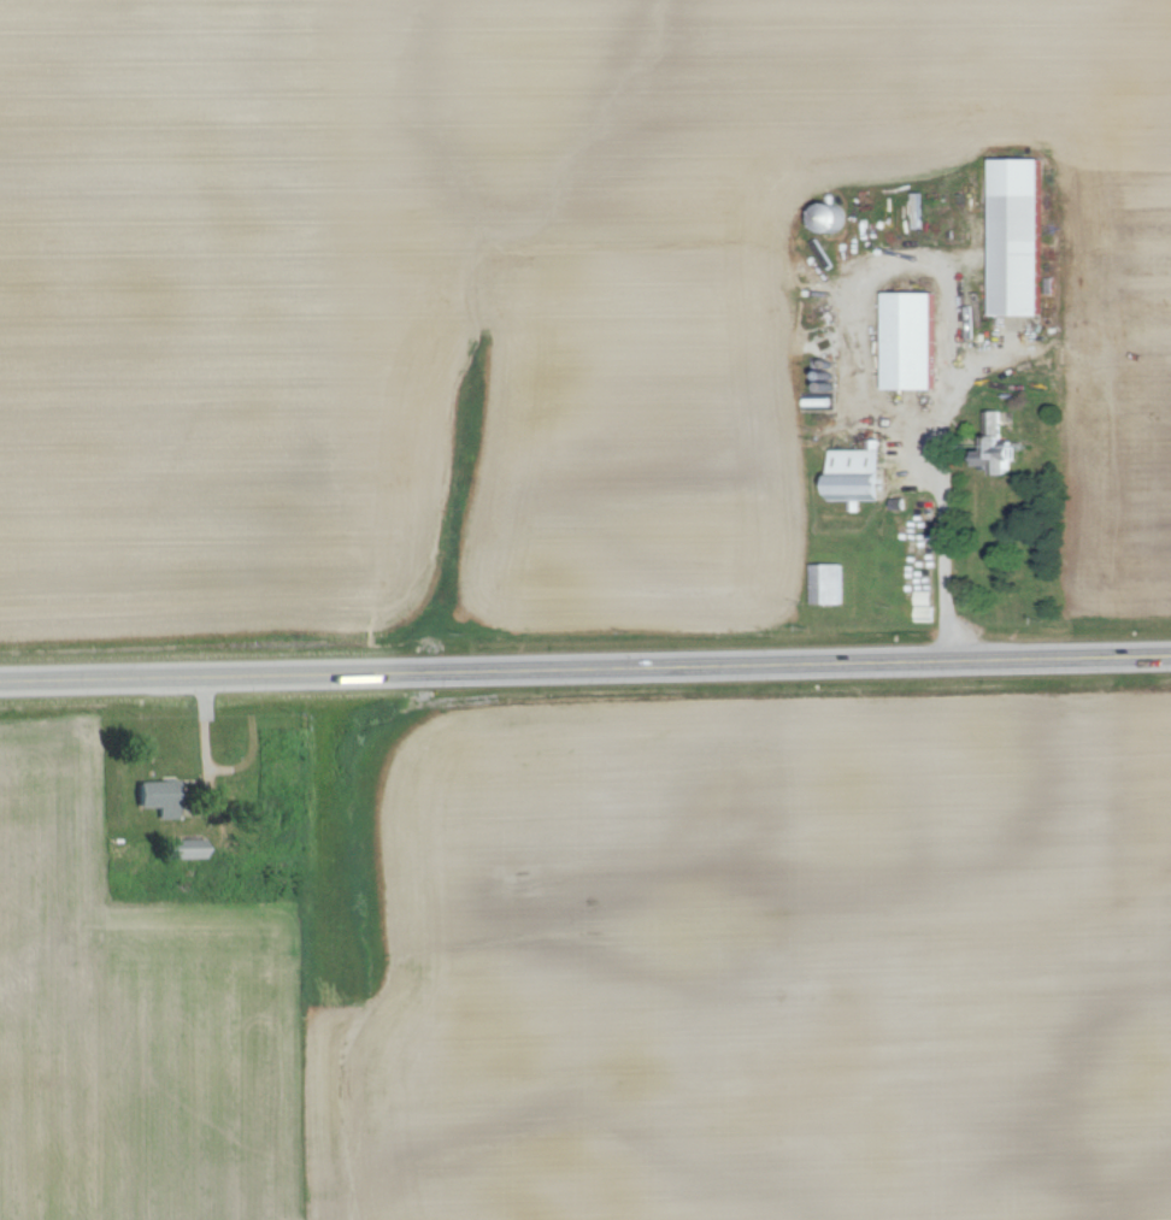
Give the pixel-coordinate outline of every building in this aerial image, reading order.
[(1038,160),(1037,314),(989,314),(989,160),(1038,160)] [(931,294),(931,389),(881,389),(882,294),(931,294)] [(984,411),(996,411),(998,446),(1011,446),(1011,458),(1006,458),(1006,472),(993,472),(993,464),(975,464),(975,450),(984,450),(984,411)] [(879,500),(878,448),(829,449),(830,500),(846,500),(847,511),(859,511),(859,500),(879,500)] [(840,564),(840,603),(810,603),(810,564),(840,564)] [(934,621),(935,590),(917,590),(917,621),(934,621)] [(180,780),(142,781),(143,807),(161,806),(161,818),(181,817),(180,780)] [(207,840),(170,839),(170,858),(207,859),(207,840)]
